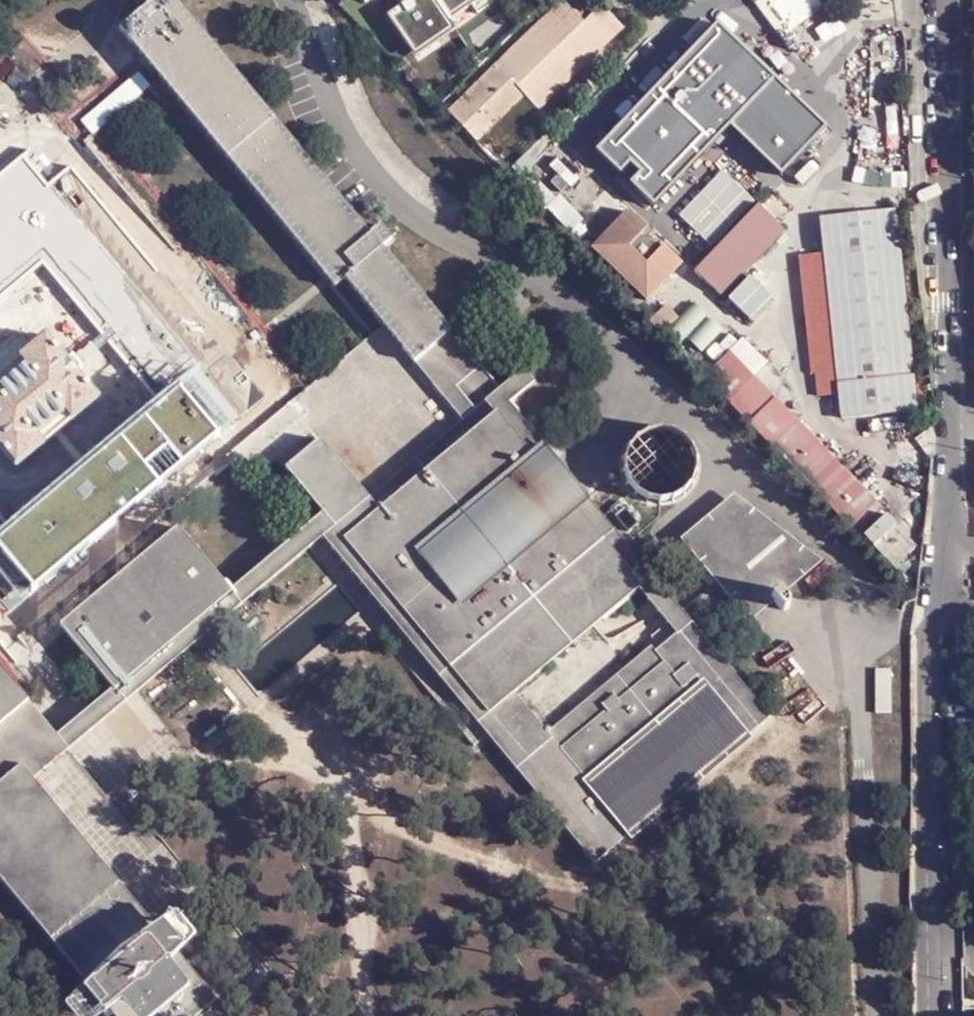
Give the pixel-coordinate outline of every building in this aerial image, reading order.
[(464,420),(489,399),(499,411),(516,398),(534,383),(524,371),(501,388),(383,248),(392,240),(381,226),(371,234),(175,0),(156,0),(121,29),(328,277),(336,287),(346,278),(423,371),(464,420)] [(388,14),(411,47),(433,32),(439,41),(457,28),(452,20),(475,4),(481,13),(499,0),(410,0),(388,14)] [(790,30),(830,0),(768,0),(790,30)] [(565,1),(456,117),(486,147),(530,101),(545,115),(627,30),(605,9),(597,17),(588,25),(574,10),(565,1)] [(588,25),(597,17),(583,2),(574,10),(588,25)] [(717,25),(594,151),(618,174),(628,164),(637,173),(627,184),(651,207),(728,128),(779,177),(826,129),(717,25)] [(0,518),(0,554),(32,593),(217,439),(173,386),(197,365),(21,157),(0,175),(0,299),(41,264),(160,397),(10,530),(0,518)] [(758,205),(696,273),(722,296),(787,230),(758,205)] [(625,212),(591,248),(644,299),(679,263),(625,212)] [(917,415),(896,213),(820,222),(824,258),(838,397),(841,422),(917,415)] [(838,397),(824,258),(799,260),(812,376),(816,376),(818,399),(838,397)] [(747,277),(726,300),(748,320),(769,297),(747,277)] [(49,336),(0,375),(0,443),(21,467),(101,400),(49,336)] [(729,352),(702,377),(727,403),(753,376),(729,352)] [(753,376),(727,403),(749,426),(766,408),(789,431),(797,422),(753,376)] [(773,718),(516,398),(499,411),(644,587),(682,632),(761,727),(773,718)] [(607,854),(761,727),(682,632),(557,736),(517,692),(644,587),(499,411),(489,399),(420,459),(370,502),(321,440),(286,468),(325,515),(607,854)] [(766,408),(749,426),(771,449),(773,447),(860,533),(883,510),(797,422),(789,431),(766,408)] [(631,466),(648,486),(654,481),(667,497),(700,469),(660,422),(617,459),(627,470),(631,466)] [(735,501),(689,540),(751,614),(773,596),(783,610),(786,611),(789,610),(790,606),(779,592),(804,572),(807,567),(806,560),(802,555),(735,501)] [(62,626),(114,689),(231,592),(179,528),(62,626)] [(58,736),(0,667),(0,788),(23,769),(32,779),(54,761),(69,750),(58,736)] [(893,670),(876,670),(875,714),(893,714),(893,670)] [(0,788),(0,876),(91,991),(70,1015),(71,1015),(201,1015),(219,1002),(161,933),(32,779),(23,769),(0,788)]
